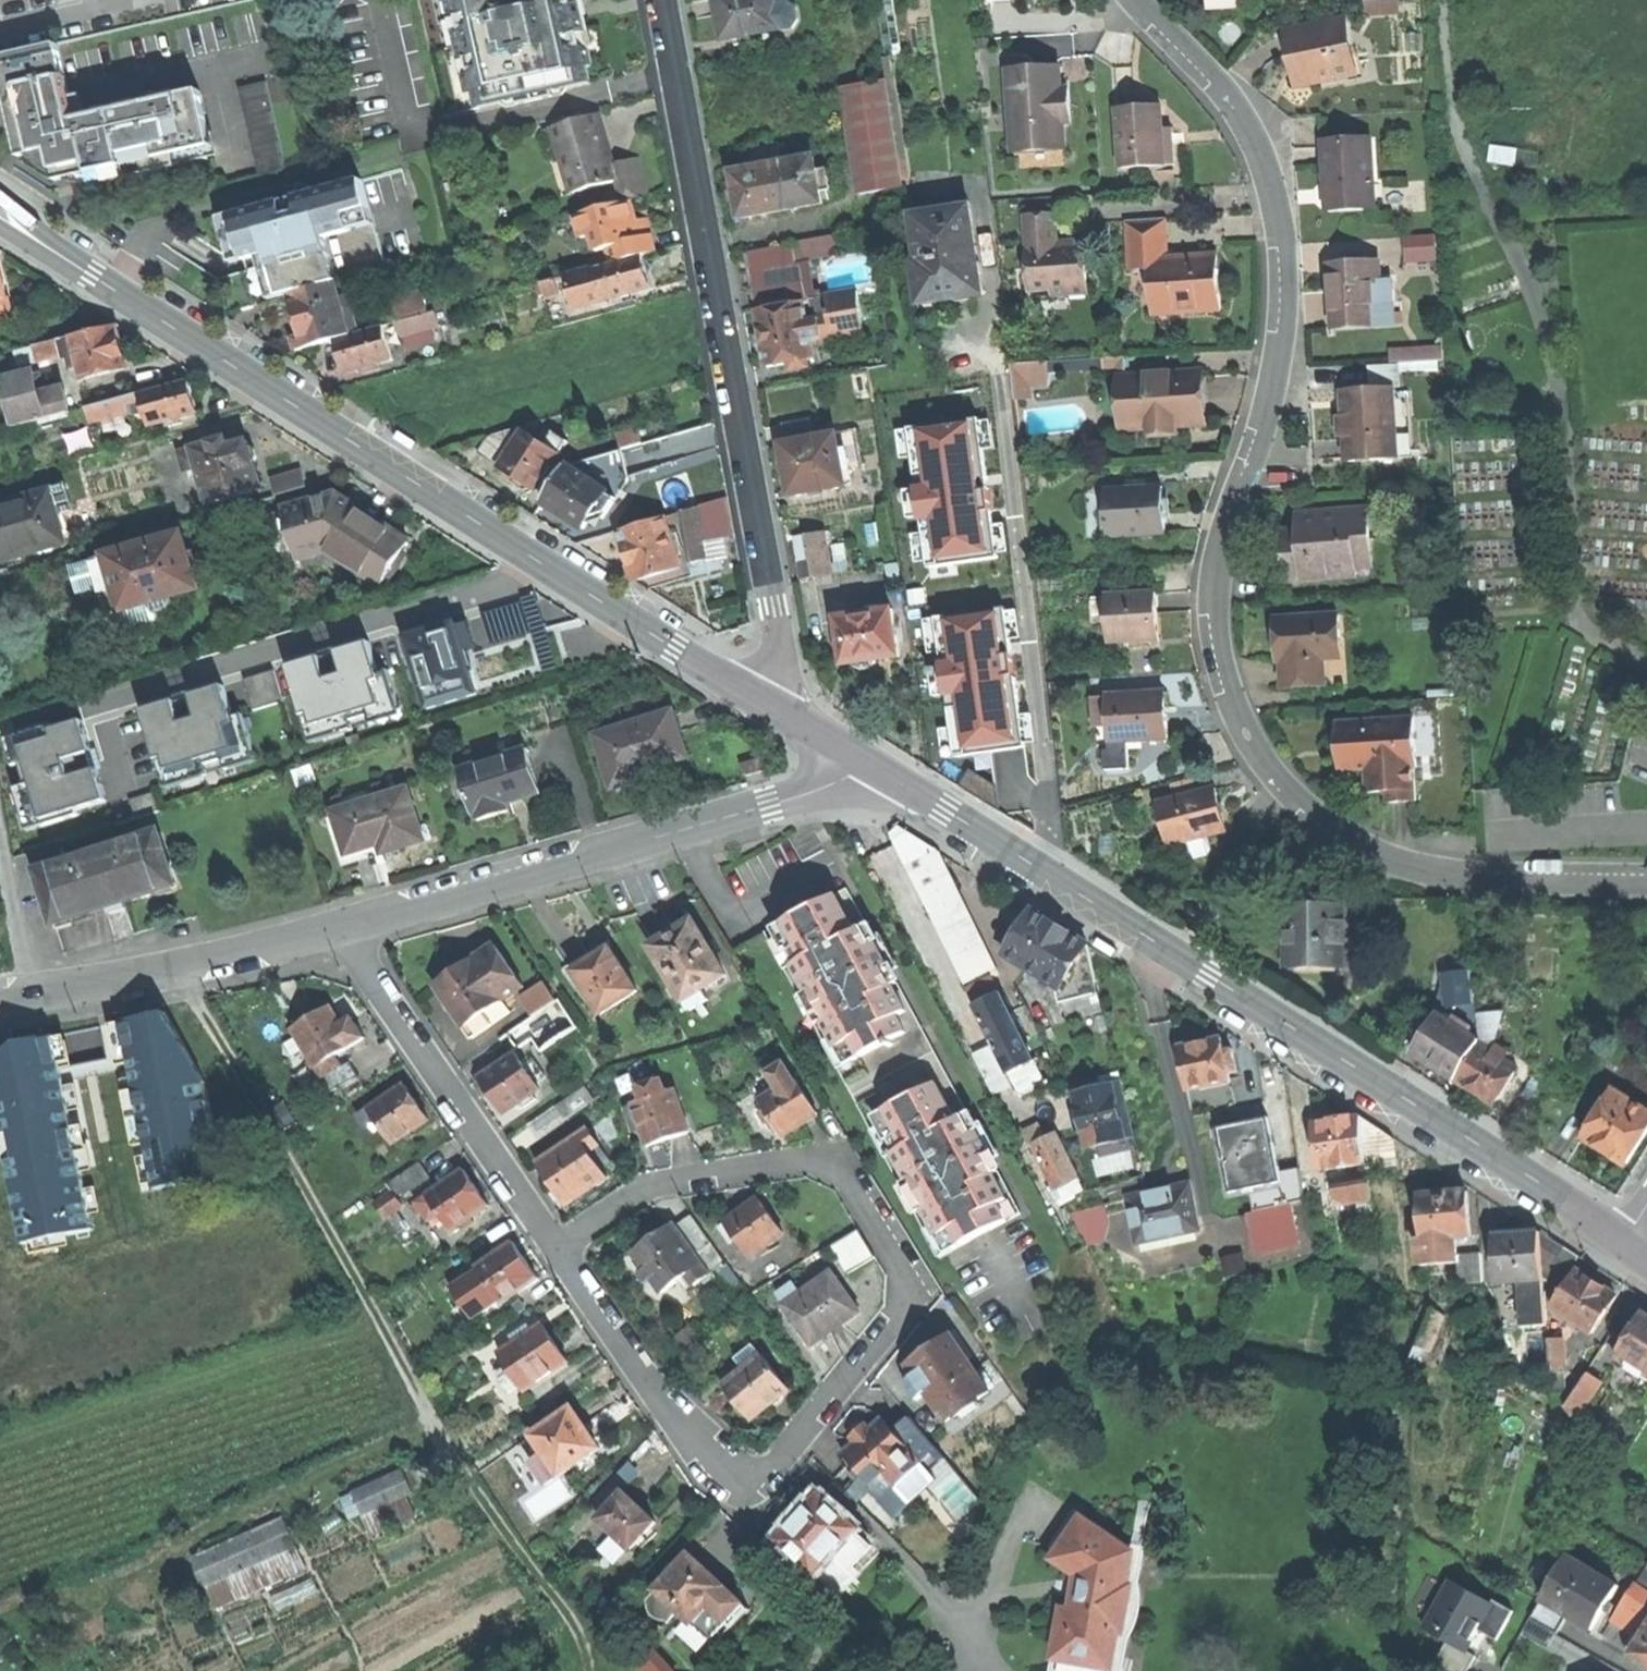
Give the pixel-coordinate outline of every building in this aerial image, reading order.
[(449,1),(471,95),(478,93),(481,108),(593,82),(590,68),(598,66),(587,18),(583,0),(453,0),(449,1)] [(721,40),(779,30),(775,5),(774,0),(714,0),(717,21),(721,40)] [(787,3),(775,5),(779,30),(790,28),(797,21),(795,8),(787,3)] [(1324,84),(1359,76),(1347,21),(1289,35),(1295,62),(1300,86),(1323,81),(1324,84)] [(214,147),(201,92),(77,120),(61,46),(0,59),(0,66),(2,65),(14,116),(21,151),(30,157),(53,152),(58,174),(74,170),(76,178),(214,147)] [(1014,153),(1064,150),(1063,123),(1071,122),(1069,89),(1060,90),(1059,66),(1045,67),(1034,67),(1035,71),(1010,73),(1014,153)] [(845,88),(861,197),(902,191),(886,83),(845,88)] [(238,91),(260,178),(288,171),(266,84),(238,91)] [(1116,109),(1119,169),(1164,167),(1162,130),(1161,107),(1116,109)] [(601,115),(554,128),(562,158),(572,155),(582,191),(619,181),(615,166),(608,143),(601,115)] [(1175,130),(1162,130),(1164,167),(1176,167),(1175,147),(1175,130)] [(1328,210),(1376,207),(1372,141),(1325,144),(1327,179),(1328,210)] [(780,142),(750,146),(753,169),(784,164),(780,142)] [(1065,167),(1064,150),(1014,153),(1015,169),(1065,167)] [(572,194),(582,191),(572,155),(562,158),(572,194)] [(816,159),(784,164),(791,210),(823,205),(816,159)] [(638,160),(615,166),(619,181),(624,201),(647,195),(638,160)] [(741,217),(791,210),(784,164),(753,169),(734,172),(738,196),(741,217)] [(282,298),(290,296),(336,283),(385,270),(361,181),(321,192),(312,205),(301,208),(298,198),(232,216),(245,262),(270,255),(282,298)] [(321,192),(304,183),(298,198),(301,208),(312,205),(321,192)] [(916,264),(923,305),(951,301),(976,297),(973,278),(982,277),(971,203),(935,209),(936,215),(914,218),(921,263),(916,264)] [(620,205),(575,217),(581,240),(592,237),(597,253),(608,250),(612,265),(642,256),(657,252),(653,239),(646,241),(641,224),(626,228),(624,219),(620,205)] [(1049,291),(1083,288),(1080,249),(1068,250),(1055,251),(1052,216),(1026,218),(1032,292),(1049,291)] [(1127,221),(1129,270),(1151,269),(1153,317),(1220,314),(1219,288),(1217,257),(1167,259),(1165,220),(1127,221)] [(1435,257),(1434,233),(1407,235),(1408,259),(1435,257)] [(749,253),(755,288),(801,280),(795,245),(749,253)] [(257,305),(282,298),(270,255),(245,262),(251,284),(257,305)] [(647,274),(642,256),(612,265),(597,269),(606,301),(619,297),(637,293),(651,289),(647,274)] [(1332,297),(1334,329),(1377,326),(1375,284),(1381,284),(1380,263),(1331,266),(1332,297)] [(578,309),(606,301),(597,269),(569,276),(578,309)] [(563,296),(558,280),(540,286),(544,301),(563,296)] [(755,288),(760,313),(805,305),(804,301),(801,280),(755,288)] [(305,349),(336,341),(351,337),(336,283),(290,296),(291,298),(295,314),(298,326),(302,339),(305,349)] [(1396,283),(1381,284),(1375,284),(1377,326),(1398,325),(1396,283)] [(1084,296),(1083,288),(1049,291),(1050,299),(1084,296)] [(804,301),(805,305),(808,323),(822,320),(825,337),(811,339),(814,359),(810,359),(813,378),(870,368),(857,292),(804,301)] [(639,299),(637,293),(619,297),(621,304),(639,299)] [(392,303),(397,324),(432,314),(426,294),(392,303)] [(268,322),(295,314),(291,298),(263,306),(268,322)] [(952,313),(951,301),(923,305),(925,317),(952,313)] [(764,342),(769,367),(790,363),(806,360),(810,359),(814,359),(811,339),(825,337),(822,320),(808,323),(805,305),(760,313),(764,342)] [(432,314),(397,324),(401,338),(439,327),(435,313),(432,314)] [(397,324),(383,328),(388,344),(402,340),(401,338),(397,324)] [(74,338),(86,380),(127,368),(121,349),(115,327),(74,338)] [(341,361),(345,373),(360,368),(377,364),(392,360),(388,344),(383,328),(351,337),(336,341),(341,361)] [(295,352),(305,349),(302,339),(292,341),(295,352)] [(39,363),(60,357),(56,343),(35,349),(39,363)] [(1393,354),(1393,365),(1444,361),(1443,350),(1393,354)] [(1118,366),(1119,379),(1127,379),(1125,358),(1118,359),(1118,366)] [(1048,371),(1118,366),(1118,359),(1013,366),(1016,405),(1029,404),(1028,386),(1049,384),(1048,371)] [(808,366),(806,360),(790,363),(791,369),(808,366)] [(379,371),(377,364),(360,368),(362,376),(379,371)] [(1176,428),(1200,426),(1198,398),(1197,374),(1127,379),(1119,379),(1123,431),(1150,430),(1176,428)] [(4,384),(16,428),(52,419),(49,406),(68,401),(65,390),(41,396),(39,388),(36,376),(4,384)] [(146,413),(149,426),(196,413),(192,398),(188,382),(141,395),(146,413)] [(1413,388),(1396,389),(1399,435),(1401,458),(1417,457),(1413,388)] [(1351,437),(1353,461),(1391,459),(1390,436),(1399,435),(1396,389),(1348,392),(1349,406),(1351,437)] [(141,395),(123,400),(127,413),(133,416),(146,413),(141,395)] [(89,423),(127,413),(123,400),(85,410),(89,423)] [(1343,438),(1351,437),(1349,406),(1341,406),(1342,423),(1343,438)] [(996,557),(974,411),(901,422),(923,568),(996,557)] [(782,426),(786,445),(814,440),(811,420),(782,426)] [(1177,434),(1176,428),(1150,430),(1151,436),(1177,434)] [(481,456),(501,468),(522,435),(515,431),(492,440),(481,456)] [(620,438),(624,451),(645,444),(641,431),(620,438)] [(537,492),(561,455),(543,444),(524,432),(522,435),(501,468),(504,470),(504,479),(516,486),(522,482),(527,485),(537,492)] [(548,437),(543,444),(561,455),(569,443),(554,433),(551,439),(548,437)] [(198,468),(208,504),(261,490),(256,475),(254,465),(258,459),(256,450),(249,448),(246,434),(192,449),(194,454),(183,457),(187,471),(198,468)] [(786,445),(782,446),(787,472),(791,495),(846,485),(843,470),(852,468),(849,451),(841,452),(838,435),(814,440),(786,445)] [(1401,458),(1399,435),(1390,436),(1391,459),(1401,458)] [(604,457),(609,474),(657,459),(652,442),(645,444),(624,451),(604,457)] [(567,466),(543,503),(564,517),(585,530),(595,515),(609,493),(567,466)] [(275,481),(280,496),(307,488),(302,473),(275,481)] [(1108,537),(1166,534),(1165,513),(1163,487),(1105,491),(1108,537)] [(66,546),(57,516),(72,512),(66,488),(41,495),(0,507),(0,564),(66,546)] [(618,498),(609,493),(595,515),(604,520),(618,498)] [(371,520),(334,497),(286,511),(300,557),(327,550),(368,575),(379,583),(383,585),(410,545),(371,520)] [(1287,580),(1355,575),(1353,539),(1371,538),(1369,508),(1299,512),(1300,543),(1285,544),(1286,564),(1287,580)] [(684,512),(695,561),(708,558),(697,509),(684,512)] [(304,569),(300,557),(286,511),(272,515),(286,561),(289,560),(293,573),(304,569)] [(629,558),(636,580),(679,567),(664,518),(621,532),(629,558)] [(813,578),(832,575),(824,532),(807,535),(811,559),(801,561),(799,562),(802,577),(812,575),(813,578)] [(796,537),(801,561),(811,559),(807,535),(796,537)] [(108,562),(96,565),(110,614),(122,611),(123,614),(149,606),(155,616),(171,611),(174,598),(199,591),(183,536),(106,558),(108,562)] [(371,596),(379,583),(368,575),(360,588),(371,596)] [(1152,639),(1159,638),(1158,616),(1156,593),(1105,597),(1108,642),(1132,640),(1152,639)] [(1023,749),(1002,603),(928,614),(950,760),(1003,752),(1023,749)] [(891,610),(835,620),(843,666),(853,665),(859,671),(869,669),(874,661),(886,659),(899,656),(891,610)] [(1283,659),(1285,687),(1327,685),(1325,657),(1344,656),(1342,615),(1277,619),(1279,643),(1279,659),(1283,659)] [(467,619),(454,623),(472,679),(485,675),(477,650),(467,619)] [(408,638),(430,706),(476,692),(472,679),(454,623),(408,638)] [(1152,646),(1152,639),(1132,640),(1133,647),(1152,646)] [(1346,684),(1344,656),(1325,657),(1327,685),(1346,684)] [(337,682),(353,726),(385,715),(370,671),(337,682)] [(177,702),(147,712),(162,758),(177,753),(181,765),(240,747),(233,724),(242,721),(230,683),(195,694),(202,716),(192,719),(183,722),(177,702)] [(1113,698),(1116,743),(1170,739),(1169,727),(1169,715),(1161,715),(1159,695),(1113,698)] [(598,735),(615,787),(645,777),(643,771),(662,765),(689,756),(674,711),(598,735)] [(360,749),(392,738),(385,715),(353,726),(360,749)] [(87,719),(58,727),(61,737),(28,747),(50,823),(114,805),(103,766),(78,773),(76,765),(73,756),(96,749),(87,719)] [(1413,719),(1337,724),(1338,748),(1340,771),(1365,769),(1367,792),(1387,791),(1387,802),(1414,800),(1412,767),(1416,767),(1413,719)] [(738,742),(743,756),(755,752),(750,738),(738,742)] [(461,771),(474,813),(479,811),(482,820),(510,811),(507,803),(522,798),(541,792),(528,750),(461,771)] [(1217,789),(1161,804),(1172,847),(1189,843),(1204,839),(1229,832),(1223,811),(1217,789)] [(335,814),(349,855),(380,844),(383,854),(404,847),(425,840),(408,790),(335,814)] [(900,828),(894,834),(1011,1074),(1036,1061),(932,854),(936,850),(900,828)] [(37,872),(53,925),(122,902),(175,885),(158,833),(37,872)] [(1208,853),(1204,839),(1189,843),(1193,857),(1208,853)] [(844,886),(763,930),(939,1254),(1019,1210),(974,1127),(895,982),(844,886)] [(1316,971),(1363,967),(1361,904),(1286,903),(1286,970),(1316,971)] [(1005,953),(1059,988),(1087,945),(1059,927),(1033,910),(1005,953)] [(649,947),(689,1011),(706,1000),(700,991),(725,975),(691,921),(667,936),(649,947)] [(1114,951),(1117,947),(1097,935),(1092,943),(1107,952),(1112,955),(1114,951)] [(492,945),(475,957),(503,999),(521,988),(492,945)] [(1097,977),(1087,945),(1059,988),(1063,1000),(1091,992),(1087,980),(1097,977)] [(589,993),(602,1013),(636,991),(609,948),(595,956),(574,969),(589,993)] [(584,996),(589,993),(574,969),(595,956),(590,949),(577,958),(565,966),(584,996)] [(475,957),(436,983),(452,1008),(472,1037),(492,1023),(485,1012),(503,999),(475,957)] [(1456,963),(1457,971),(1473,970),(1472,962),(1456,963)] [(1460,1003),(1475,1002),(1473,970),(1457,971),(1460,1003)] [(1451,1009),(1460,1003),(1457,971),(1449,972),(1451,1009)] [(520,999),(532,1016),(546,1007),(554,1001),(543,984),(520,999)] [(511,1010),(503,999),(485,1012),(492,1023),(511,1010)] [(1477,1014),(1475,1002),(1460,1003),(1460,1014),(1477,1019),(1477,1014)] [(326,1076),(344,1064),(339,1056),(355,1045),(343,1027),(330,1006),(316,1015),(312,1010),(297,1020),(300,1025),(295,1028),(326,1076)] [(532,1016),(508,1033),(518,1047),(532,1037),(540,1050),(564,1034),(546,1007),(532,1016)] [(1500,1012),(1477,1014),(1477,1019),(1478,1027),(1501,1025),(1500,1012)] [(1436,1066),(1458,1080),(1481,1045),(1482,1042),(1469,1034),(1452,1023),(1440,1016),(1416,1054),(1436,1066)] [(1456,1017),(1452,1023),(1469,1034),(1473,1028),(1456,1017)] [(1179,1047),(1188,1089),(1229,1080),(1228,1072),(1236,1071),(1231,1050),(1224,1051),(1221,1038),(1197,1043),(1179,1047)] [(1646,1063),(1646,1062),(1646,1040),(1645,1038),(1634,1056),(1646,1063)] [(1476,1092),(1497,1105),(1519,1068),(1505,1059),(1509,1053),(1495,1044),(1490,1051),(1481,1045),(1458,1080),(1476,1092)] [(520,1049),(480,1077),(482,1080),(479,1086),(485,1094),(491,1093),(498,1103),(504,1112),(539,1088),(528,1072),(533,1069),(520,1049)] [(353,1062),(328,1078),(335,1089),(360,1073),(353,1062)] [(766,1071),(779,1091),(796,1080),(786,1065),(780,1068),(777,1064),(766,1071)] [(761,1103),(783,1136),(800,1124),(817,1113),(796,1080),(779,1091),(761,1103)] [(642,1126),(649,1146),(667,1140),(689,1132),(675,1090),(664,1093),(660,1082),(641,1088),(645,1101),(635,1104),(642,1126)] [(379,1119),(394,1142),(430,1119),(417,1100),(406,1083),(358,1115),(366,1128),(379,1119)] [(1123,1083),(1114,1085),(1127,1137),(1136,1135),(1129,1108),(1123,1083)] [(1096,1144),(1127,1137),(1114,1085),(1076,1095),(1089,1146),(1096,1144)] [(1614,1089),(1584,1139),(1605,1152),(1628,1166),(1646,1134),(1646,1110),(1614,1089)] [(635,1129),(642,1126),(635,1104),(628,1107),(635,1129)] [(52,1151),(56,1180),(100,1174),(99,1167),(145,1160),(144,1151),(172,1147),(175,1167),(210,1162),(202,1111),(166,1116),(167,1124),(140,1128),(137,1105),(106,1110),(107,1117),(83,1120),(48,1126),(52,1151)] [(1316,1123),(1323,1168),(1367,1161),(1360,1116),(1336,1119),(1316,1123)] [(1396,1138),(1360,1116),(1367,1161),(1368,1171),(1401,1166),(1396,1138)] [(1275,1118),(1218,1123),(1224,1189),(1281,1184),(1275,1118)] [(1041,1128),(1028,1135),(1059,1192),(1081,1180),(1056,1135),(1047,1140),(1041,1128)] [(591,1129),(538,1164),(554,1187),(566,1205),(578,1196),(582,1202),(598,1191),(593,1185),(606,1176),(590,1152),(602,1144),(591,1129)] [(1139,1148),(1136,1135),(1127,1137),(1096,1144),(1099,1157),(1139,1148)] [(103,1188),(100,1174),(56,1180),(52,1151),(27,1155),(34,1199),(103,1188)] [(392,1179),(403,1196),(433,1178),(423,1161),(392,1179)] [(1318,1170),(1303,1173),(1307,1197),(1322,1195),(1318,1170)] [(453,1229),(489,1205),(477,1188),(466,1171),(418,1203),(429,1220),(441,1212),(453,1229)] [(1169,1188),(1129,1197),(1139,1242),(1199,1229),(1189,1183),(1169,1188)] [(1340,1206),(1372,1201),(1370,1183),(1337,1189),(1338,1197),(1340,1206)] [(1445,1193),(1423,1194),(1427,1238),(1459,1235),(1473,1234),(1470,1190),(1445,1193)] [(375,1205),(384,1219),(403,1207),(394,1193),(375,1205)] [(1332,1207),(1340,1206),(1338,1197),(1330,1199),(1332,1207)] [(736,1238),(750,1256),(783,1231),(759,1198),(741,1212),(725,1223),(736,1238)] [(1101,1203),(1067,1211),(1084,1242),(1100,1238),(1106,1224),(1101,1203)] [(703,1256),(713,1270),(726,1259),(695,1217),(681,1227),(703,1256)] [(729,1243),(736,1238),(725,1223),(718,1228),(729,1243)] [(673,1224),(634,1253),(649,1273),(664,1294),(689,1276),(695,1284),(710,1273),(699,1259),(678,1230),(673,1224)] [(699,1259),(703,1256),(681,1227),(678,1230),(699,1259)] [(833,1244),(847,1270),(874,1255),(860,1229),(833,1244)] [(1544,1275),(1560,1283),(1580,1254),(1542,1232),(1544,1275)] [(1532,1280),(1545,1279),(1541,1233),(1517,1235),(1499,1236),(1503,1282),(1532,1280)] [(1461,1253),(1459,1235),(1427,1238),(1422,1238),(1424,1264),(1461,1261),(1461,1253)] [(491,1284),(503,1303),(539,1279),(527,1261),(514,1241),(466,1273),(479,1292),(491,1284)] [(1483,1251),(1461,1253),(1461,1261),(1463,1281),(1486,1279),(1483,1251)] [(745,1284),(726,1259),(713,1270),(731,1294),(745,1284)] [(779,1293),(814,1343),(838,1326),(860,1310),(831,1270),(801,1292),(794,1282),(779,1293)] [(1554,1307),(1595,1332),(1617,1295),(1596,1282),(1577,1270),(1554,1307)] [(1548,1325),(1545,1279),(1532,1280),(1535,1326),(1548,1325)] [(1415,1341),(1427,1342),(1427,1302),(1415,1302),(1415,1341)] [(1617,1362),(1628,1369),(1634,1360),(1646,1368),(1646,1315),(1617,1362)] [(526,1389),(568,1361),(555,1343),(542,1324),(501,1352),(514,1372),(502,1380),(511,1393),(523,1385),(526,1389)] [(677,1337),(686,1347),(698,1337),(689,1327),(677,1337)] [(951,1333),(944,1338),(970,1374),(954,1385),(969,1405),(991,1388),(951,1333)] [(925,1351),(908,1364),(934,1400),(954,1385),(970,1374),(944,1338),(925,1351)] [(1550,1340),(1553,1373),(1568,1372),(1566,1339),(1550,1340)] [(737,1356),(745,1368),(763,1354),(754,1343),(737,1356)] [(751,1417),(789,1388),(763,1354),(745,1368),(725,1383),(739,1402),(751,1417)] [(1568,1408),(1581,1417),(1604,1382),(1591,1373),(1568,1408)] [(969,1405),(954,1385),(934,1400),(949,1420),(969,1405)] [(574,1406),(533,1434),(547,1455),(534,1464),(547,1484),(601,1447),(588,1427),(574,1406)] [(845,1452),(875,1486),(886,1477),(912,1453),(882,1419),(871,1429),(857,1441),(845,1452)] [(851,1435),(857,1441),(871,1429),(865,1423),(857,1430),(851,1435)] [(920,1462),(912,1453),(886,1477),(893,1486),(920,1462)] [(352,1519),(415,1491),(404,1466),(341,1493),(352,1519)] [(565,1473),(526,1500),(539,1519),(578,1493),(565,1473)] [(893,1486),(886,1477),(875,1486),(870,1490),(878,1499),(893,1486)] [(600,1509),(620,1488),(609,1479),(590,1500),(600,1509)] [(598,1518),(631,1547),(655,1520),(638,1505),(623,1491),(598,1518)] [(796,1535),(787,1544),(817,1573),(831,1557),(848,1573),(873,1546),(856,1530),(858,1528),(821,1494),(805,1511),(789,1528),(796,1535)] [(1058,1548),(1081,1515),(1076,1511),(1063,1529),(1053,1544),(1058,1548)] [(1081,1515),(1058,1548),(1051,1557),(1082,1578),(1077,1604),(1070,1602),(1069,1610),(1062,1608),(1051,1670),(1112,1670),(1119,1632),(1123,1632),(1131,1586),(1126,1585),(1132,1549),(1081,1515)] [(213,1607),(307,1571),(286,1516),(192,1552),(213,1607)] [(709,1569),(690,1551),(657,1587),(670,1599),(660,1609),(673,1621),(683,1611),(692,1620),(726,1585),(709,1569)] [(1569,1555),(1544,1601),(1569,1615),(1580,1621),(1595,1629),(1601,1618),(1607,1622),(1617,1603),(1612,1600),(1621,1584),(1569,1555)] [(853,1578),(848,1573),(831,1557),(817,1573),(839,1593),(853,1578)] [(1634,1587),(1646,1595),(1646,1567),(1634,1587)] [(1432,1670),(1468,1670),(1478,1654),(1468,1648),(1480,1627),(1500,1638),(1516,1609),(1495,1597),(1492,1601),(1452,1579),(1426,1626),(1449,1639),(1431,1670),(1432,1670)] [(748,1606),(726,1585),(692,1620),(683,1611),(673,1621),(706,1652),(748,1606)] [(647,1597),(660,1609),(670,1599),(657,1587),(647,1597)] [(1615,1619),(1637,1633),(1646,1617),(1646,1595),(1634,1587),(1615,1619)] [(1534,1617),(1556,1629),(1560,1632),(1569,1615),(1544,1601),(1534,1617)] [(1604,1636),(1626,1650),(1637,1633),(1615,1619),(1604,1636)] [(1646,1662),(1646,1631),(1633,1654),(1646,1662)]
